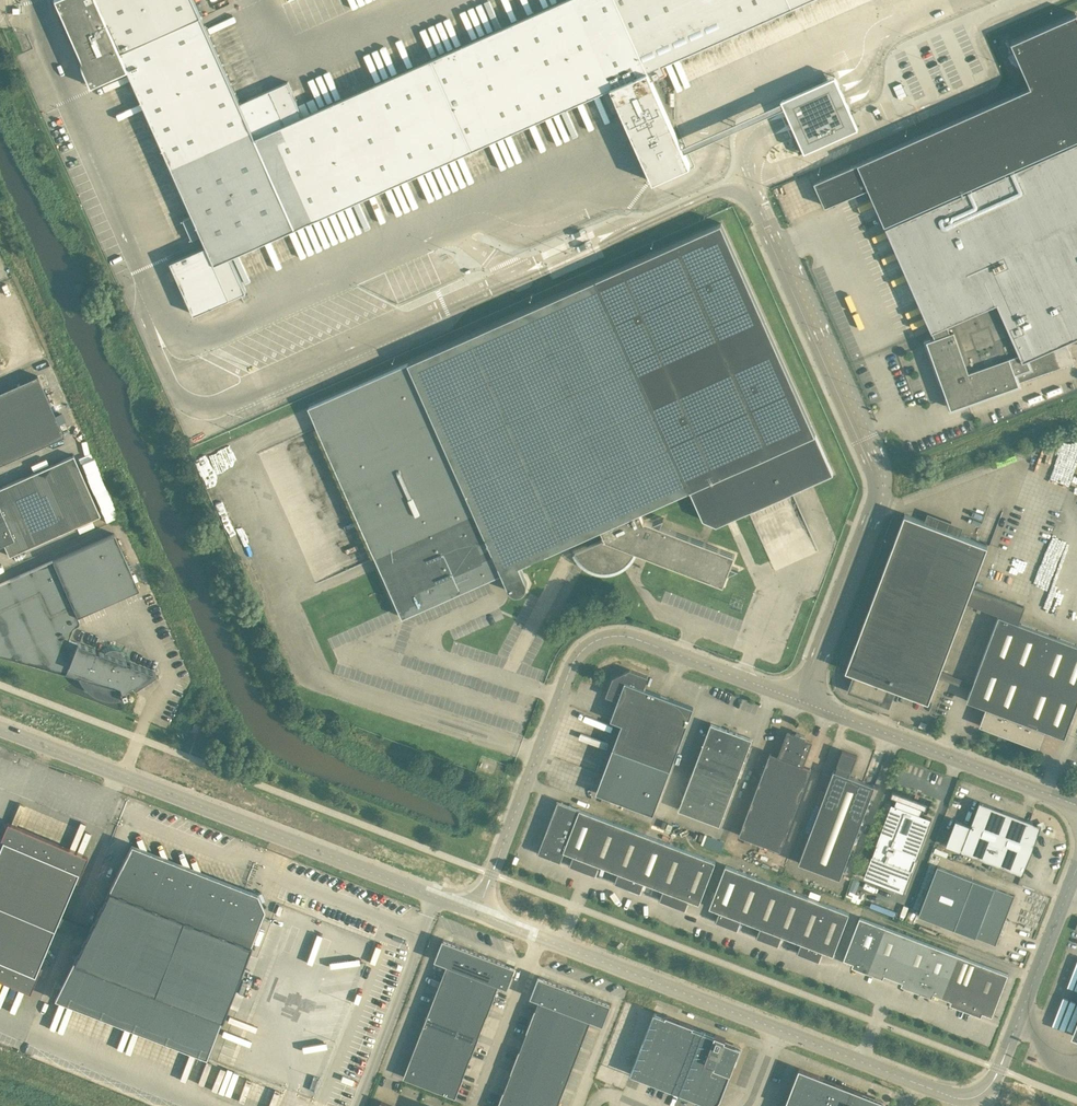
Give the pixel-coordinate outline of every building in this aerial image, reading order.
[(92,86),(129,70),(194,215),(183,219),(192,239),(202,234),(207,245),(171,261),(195,314),(231,298),(246,291),(231,256),(285,232),(611,87),(653,182),(690,165),(684,150),(681,143),(652,78),(667,71),(664,63),(677,58),(703,46),(806,0),(563,0),(303,116),(288,82),(270,89),(240,103),(201,15),(195,0),(54,0),(92,86)] [(816,182),(822,196),(827,206),(869,188),(897,251),(930,325),(935,337),(927,340),(951,408),(1019,384),(1019,382),(1063,366),(1073,362),(1066,342),(1076,337),(1076,13),(1012,41),(1031,87),(816,182)] [(743,115),(681,143),(684,150),(733,128),(746,122),(785,104),(785,106),(791,119),(797,132),(799,136),(792,139),(798,153),(858,127),(852,113),(850,107),(844,95),(839,82),(835,74),(782,98),(743,115)] [(596,278),(309,406),(403,617),(502,572),(509,587),(509,588),(510,588),(510,589),(510,590),(511,590),(512,591),(513,592),(514,592),(515,593),(516,593),(517,593),(518,593),(519,593),(520,593),(521,593),(522,592),(523,592),(524,591),(525,591),(525,590),(526,589),(527,588),(527,587),(527,586),(527,585),(528,585),(528,584),(528,583),(528,582),(527,581),(527,580),(526,579),(520,564),(601,528),(605,538),(575,551),(576,554),(578,556),(580,558),(581,560),(583,562),(586,564),(588,566),(590,567),(593,568),(596,569),(598,570),(601,571),(604,571),(607,571),(610,570),(612,570),(615,569),(618,568),(620,567),(623,566),(625,564),(627,562),(629,560),(631,558),(633,555),(634,553),(635,550),(637,547),(650,552),(648,555),(724,584),(728,573),(739,568),(731,565),(735,554),(663,526),(664,517),(653,522),(646,519),(644,520),(640,511),(690,489),(703,519),(717,525),(748,511),(792,491),(833,473),(722,222),(712,227),(596,278)] [(845,336),(850,351),(864,347),(860,332),(845,336)] [(64,436),(37,375),(0,392),(0,464),(64,436)] [(3,543),(9,555),(100,515),(73,455),(0,487),(0,544),(3,543)] [(911,516),(903,519),(846,670),(856,673),(850,690),(869,697),(870,695),(884,700),(889,686),(929,701),(988,545),(911,516)] [(81,677),(84,682),(88,686),(91,689),(94,692),(97,695),(100,696),(104,698),(107,698),(109,698),(113,698),(116,697),(119,696),(118,687),(121,688),(122,692),(121,692),(123,697),(127,696),(126,689),(154,672),(155,673),(156,672),(130,662),(130,658),(129,655),(127,653),(125,650),(124,648),(119,646),(114,645),(113,645),(111,645),(108,645),(104,647),(101,649),(100,650),(69,638),(72,628),(73,627),(75,626),(77,625),(78,624),(79,623),(79,621),(79,620),(77,615),(139,588),(114,532),(0,583),(0,655),(81,677)] [(938,677),(971,689),(966,700),(986,708),(979,725),(997,732),(1038,747),(1044,732),(1045,730),(1050,732),(1065,737),(1067,732),(1076,705),(1076,644),(1018,622),(1024,606),(972,586),(966,602),(999,615),(973,683),(940,670),(938,677)] [(670,769),(694,707),(644,688),(648,676),(630,669),(613,677),(606,695),(618,700),(611,719),(622,723),(613,748),(670,769)] [(197,732),(200,725),(194,722),(191,730),(197,732)] [(678,810),(719,825),(752,738),(711,723),(678,810)] [(778,756),(770,753),(739,835),(780,850),(811,768),(803,765),(812,741),(804,738),(805,735),(796,732),(795,735),(787,732),(778,756)] [(654,813),(670,769),(613,748),(596,792),(654,813)] [(834,769),(799,862),(840,878),(875,785),(848,775),(850,770),(852,770),(857,755),(842,750),(837,764),(838,765),(836,770),(834,769)] [(897,797),(895,804),(891,803),(863,877),(904,892),(932,818),(920,814),(922,807),(926,808),(928,803),(919,800),(918,804),(911,802),(913,797),(893,790),(891,795),(897,797)] [(551,818),(574,826),(580,809),(558,800),(551,818)] [(956,819),(946,845),(1023,874),(1042,825),(980,801),(971,825),(956,819)] [(580,809),(574,826),(567,843),(564,851),(565,851),(574,854),(570,865),(583,870),(603,818),(580,809)] [(545,835),(567,843),(574,826),(551,818),(545,835)] [(612,860),(625,826),(603,818),(583,870),(595,875),(599,864),(609,868),(612,860)] [(28,986),(38,964),(40,959),(52,932),(55,923),(59,915),(63,906),(74,880),(84,857),(9,826),(0,848),(0,974),(28,986)] [(625,826),(612,860),(609,868),(619,872),(615,882),(627,887),(648,835),(646,834),(625,826)] [(724,841),(705,834),(701,844),(720,851),(721,851),(724,841)] [(564,851),(567,843),(545,835),(538,853),(561,861),(565,851),(564,851)] [(640,892),(644,882),(654,885),(670,843),(648,835),(627,887),(640,892)] [(715,861),(670,843),(654,885),(663,889),(659,899),(685,909),(689,899),(699,903),(715,861)] [(73,961),(54,998),(206,1057),(247,952),(264,908),(257,892),(249,889),(247,890),(247,891),(240,894),(236,887),(229,890),(225,883),(218,886),(215,878),(207,882),(204,874),(196,878),(193,870),(186,873),(182,866),(175,869),(171,862),(164,865),(161,857),(153,861),(150,853),(142,856),(139,848),(131,845),(130,847),(111,885),(90,927),(62,916),(59,915),(55,923),(58,924),(58,925),(59,925),(85,936),(73,961)] [(720,910),(716,921),(726,925),(746,873),(726,865),(709,907),(720,910)] [(938,865),(919,915),(996,944),(1015,895),(938,865)] [(737,929),(741,919),(751,922),(767,881),(746,873),(726,925),(737,929)] [(767,941),(785,894),(787,888),(767,881),(751,922),(760,926),(756,936),(767,941)] [(792,938),(796,927),(808,896),(787,888),(785,894),(767,941),(778,945),(782,934),(792,938)] [(808,956),(826,910),(828,904),(808,896),(796,927),(792,938),(801,942),(797,952),(808,956)] [(828,904),(826,910),(808,956),(819,960),(823,950),(833,954),(849,912),(828,904)] [(885,926),(860,916),(844,958),(869,968),(885,926)] [(893,977),(909,935),(885,926),(869,968),(893,977)] [(918,987),(918,986),(934,945),(909,935),(893,977),(918,987)] [(516,967),(443,938),(435,960),(447,964),(404,1076),(456,1097),(499,984),(508,988),(516,967)] [(942,996),(943,995),(958,954),(934,945),(918,986),(918,987),(942,996)] [(958,954),(943,995),(942,996),(967,1005),(983,963),(958,954)] [(967,1005),(992,1015),(1008,973),(983,963),(967,1005)] [(611,1003),(538,975),(530,996),(539,1000),(536,1009),(535,1008),(527,1031),(520,1050),(519,1049),(511,1072),(512,1072),(505,1090),(504,1090),(498,1105),(558,1105),(591,1020),(603,1024),(611,1003)] [(630,1074),(707,1103),(709,1104),(711,1104),(713,1104),(715,1103),(716,1102),(718,1101),(719,1100),(720,1098),(726,1083),(724,1082),(737,1047),(724,1042),(726,1038),(715,1033),(714,1035),(693,1027),(694,1025),(666,1015),(665,1016),(654,1012),(630,1074)] [(872,1098),(823,1079),(824,1077),(799,1068),(785,1105),(786,1105),(876,1105),(872,1098)]
